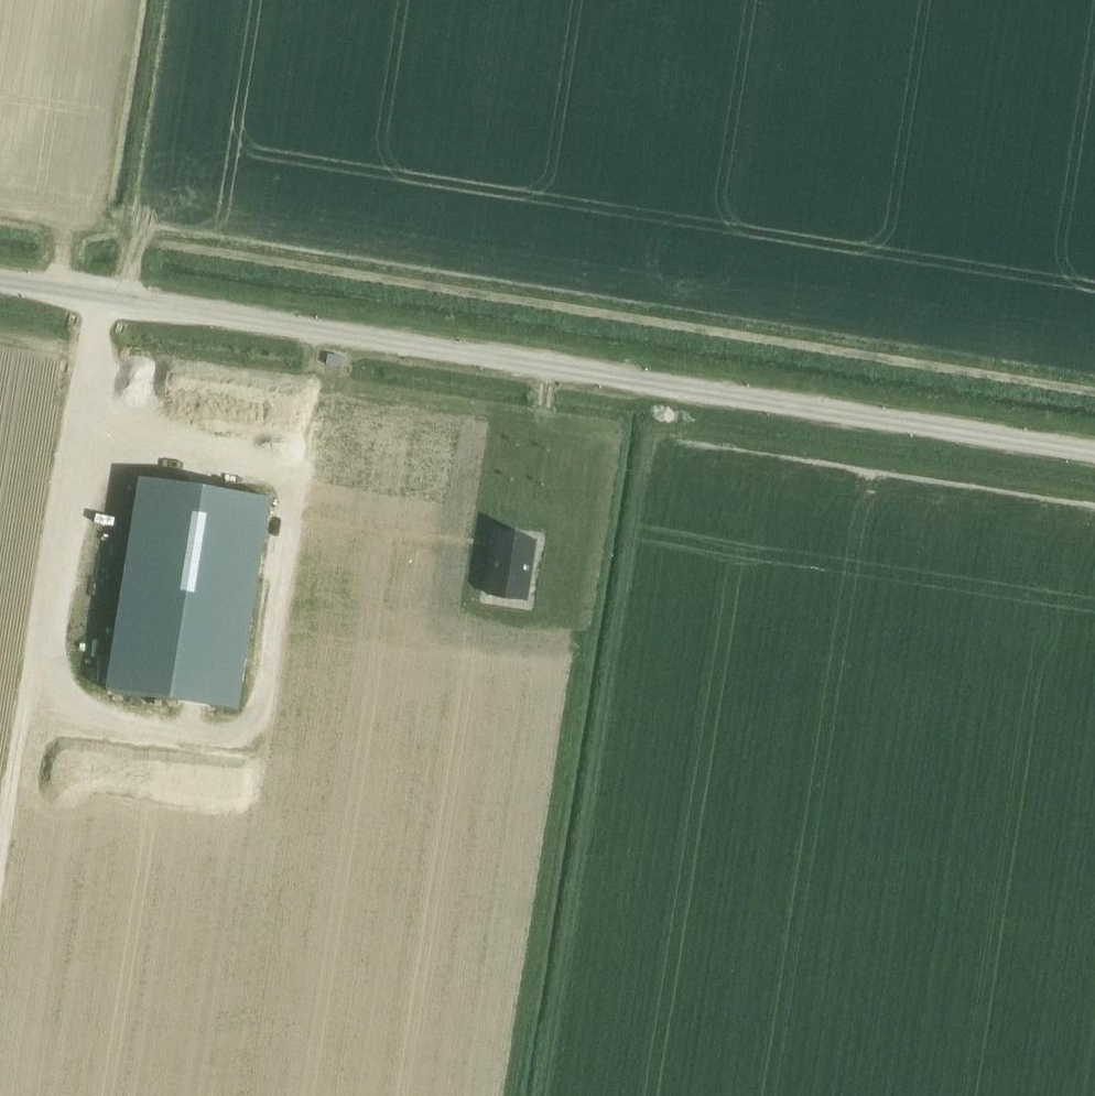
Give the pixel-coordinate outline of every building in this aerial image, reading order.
[(141,481),(108,692),(239,712),(272,501),(141,481)] [(498,535),(489,594),(528,600),(537,541),(498,535)]
